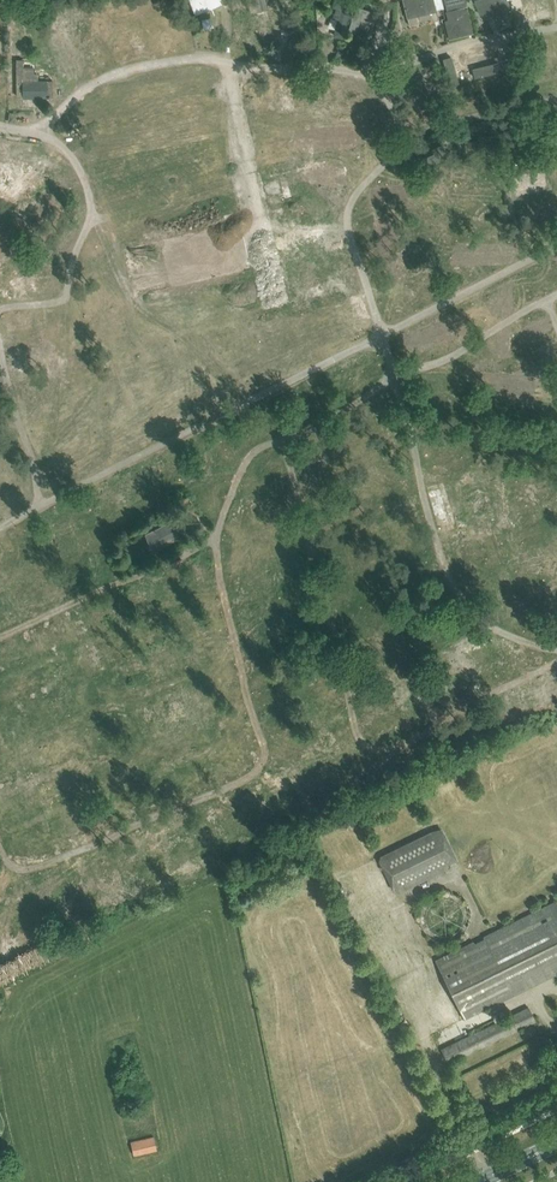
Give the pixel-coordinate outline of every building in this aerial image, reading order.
[(195,14),(223,2),(222,0),(189,0),(195,14)] [(256,11),(267,8),(265,0),(254,0),(256,11)] [(340,8),(339,14),(334,12),(333,18),(337,19),(333,36),(342,38),(351,2),(343,0),(334,0),(333,6),(340,8)] [(407,17),(409,17),(436,10),(443,8),(442,0),(403,0),(407,17)] [(448,8),(443,9),(450,38),(470,33),(463,2),(466,2),(466,0),(446,0),(448,8)] [(475,1),(479,13),(481,13),(491,9),(494,18),(495,18),(506,14),(501,0),(477,0),(476,0),(475,1)] [(524,13),(520,14),(522,22),(548,18),(546,10),(531,12),(530,3),(523,4),(524,13)] [(349,29),(356,31),(360,16),(378,21),(381,12),(357,5),(349,29)] [(451,57),(443,59),(450,85),(458,83),(451,57)] [(498,63),(473,69),(475,77),(500,71),(498,63)] [(19,97),(37,98),(38,67),(20,66),(19,97)] [(0,172),(0,188),(3,195),(20,188),(12,167),(0,172)] [(303,244),(273,251),(277,270),(307,262),(303,244)] [(289,283),(259,290),(263,308),(293,301),(289,283)] [(545,524),(556,534),(556,509),(545,524)] [(146,533),(143,535),(153,554),(180,539),(179,536),(170,520),(146,533)] [(0,610),(0,634),(16,626),(6,607),(0,610)] [(519,684),(511,688),(523,714),(531,711),(519,684)] [(511,688),(503,691),(515,718),(523,714),(511,688)] [(447,865),(458,859),(442,829),(434,829),(381,856),(378,862),(393,891),(399,893),(448,869),(447,865)] [(435,960),(464,1019),(555,975),(556,976),(556,902),(554,901),(484,935),(484,939),(476,943),(474,941),(435,960)] [(0,941),(0,943),(12,968),(19,965),(7,938),(0,941)] [(4,972),(12,968),(0,943),(0,964),(4,972)] [(442,1049),(448,1062),(535,1020),(529,1007),(442,1049)] [(131,1142),(134,1156),(157,1151),(154,1136),(131,1142)]
